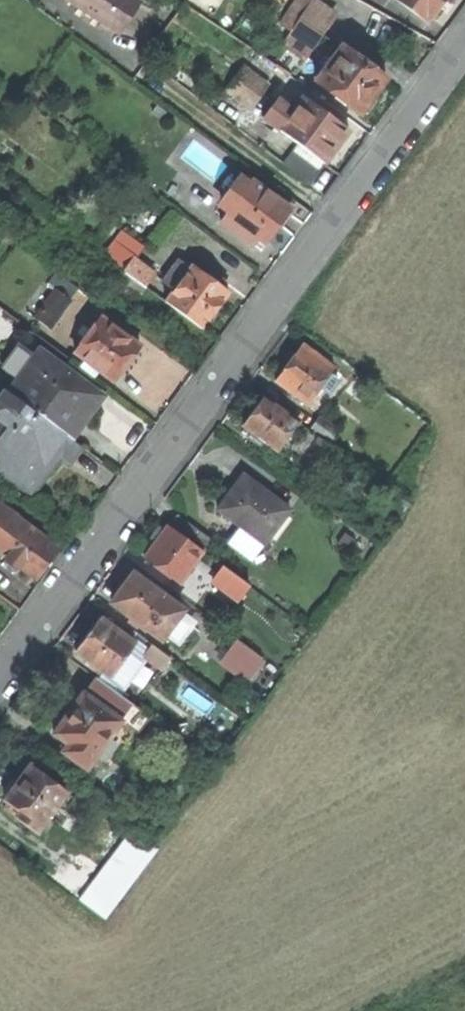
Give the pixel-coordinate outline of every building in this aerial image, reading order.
[(139,2),(136,0),(68,0),(118,33),(128,19),(139,2)] [(305,57),(333,13),(313,0),(293,0),(279,23),(289,29),(281,42),(305,57)] [(426,20),(441,1),(442,0),(398,0),(426,20)] [(375,100),(371,96),(376,90),(385,78),(340,45),(315,79),(335,93),(334,95),(344,103),(345,102),(359,112),(362,109),(366,112),(375,100)] [(264,90),(276,98),(291,77),(277,67),(265,84),(240,67),(224,87),(240,99),(255,102),(264,90)] [(281,162),(307,181),(329,153),(347,130),(302,96),(292,110),(277,98),(262,117),(278,128),(297,141),(281,162)] [(253,235),(263,242),(272,231),(277,224),(279,225),(289,212),(287,210),(288,208),(250,179),(248,183),(238,175),(220,198),(231,206),(220,220),(248,241),(253,235)] [(112,263),(120,268),(144,286),(153,275),(133,260),(143,246),(121,229),(114,240),(124,247),(112,263)] [(102,255),(112,263),(124,247),(114,240),(102,255)] [(164,301),(201,328),(220,302),(227,291),(219,285),(223,280),(212,272),(208,277),(191,265),(185,273),(173,264),(162,280),(173,289),(164,301)] [(135,300),(144,286),(120,268),(110,281),(135,300)] [(47,326),(76,287),(63,278),(34,317),(47,326)] [(74,351),(112,380),(123,364),(137,345),(99,317),(90,329),(89,328),(81,338),(83,339),(74,351)] [(331,373),(334,368),(302,345),(288,363),(275,381),(308,404),(321,386),(329,392),(339,379),(331,373)] [(38,349),(6,391),(69,437),(86,414),(100,395),(38,349)] [(77,444),(69,437),(6,391),(0,399),(0,419),(10,426),(0,441),(0,444),(11,452),(0,467),(0,472),(30,493),(47,469),(60,450),(68,457),(77,444)] [(276,451),(298,422),(263,397),(253,411),(242,425),(255,435),(252,439),(262,446),(265,442),(276,451)] [(339,431),(321,417),(313,428),(331,442),(339,431)] [(337,451),(307,429),(293,448),(299,453),(319,476),(337,451)] [(265,544),(290,511),(243,476),(230,493),(217,510),(245,530),(233,546),(253,560),(264,544),(265,544)] [(36,578),(41,572),(58,548),(0,505),(0,551),(36,578)] [(213,541),(177,514),(168,526),(202,551),(204,553),(213,541)] [(178,583),(202,551),(168,526),(156,542),(144,558),(178,583)] [(249,586),(218,564),(213,570),(217,573),(212,581),(221,587),(219,592),(230,599),(233,595),(239,599),(249,586)] [(173,593),(138,567),(124,585),(111,602),(147,629),(153,620),(166,629),(178,614),(165,604),(173,593)] [(129,640),(135,631),(105,610),(89,632),(75,650),(91,662),(88,666),(98,673),(101,669),(110,675),(133,643),(129,640)] [(259,656),(233,638),(223,651),(241,664),(235,673),(242,678),(259,656)] [(162,667),(169,657),(151,643),(144,653),(162,667)] [(217,659),(235,673),(241,664),(223,651),(217,659)] [(202,756),(94,676),(69,710),(52,733),(66,743),(60,751),(85,768),(95,755),(105,762),(124,736),(183,781),(202,756)] [(73,797),(29,765),(22,775),(16,782),(12,780),(10,780),(2,790),(2,793),(6,796),(4,799),(8,802),(4,807),(37,831),(52,809),(61,815),(73,797)] [(154,844),(132,829),(79,898),(101,915),(154,844)]
